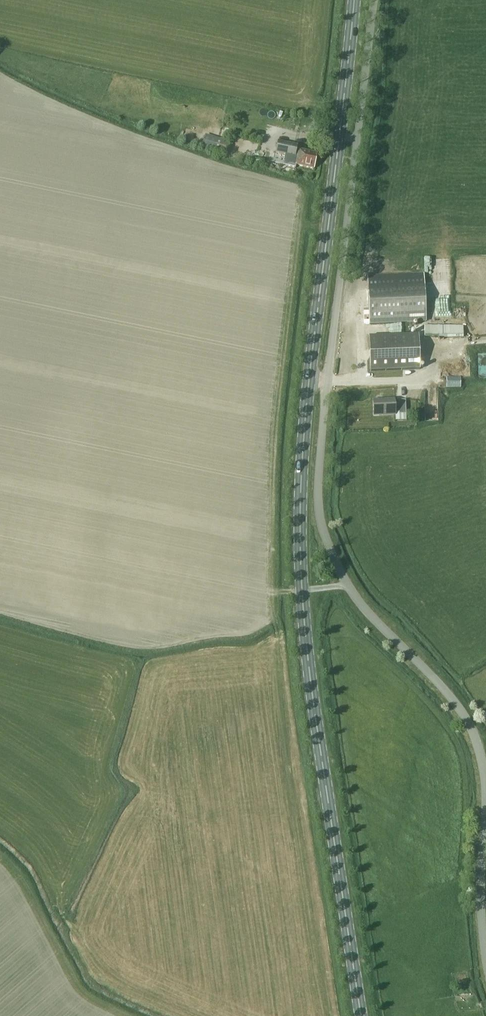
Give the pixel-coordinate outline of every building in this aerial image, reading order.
[(231,142),(205,135),(202,147),(227,154),(231,142)] [(298,146),(278,142),(276,154),(298,158),(297,165),(314,169),(317,154),(298,150),(298,146)] [(423,275),(367,278),(369,325),(426,322),(423,275)] [(463,336),(463,325),(424,325),(424,336),(463,336)] [(420,370),(418,336),(368,338),(370,372),(420,370)] [(460,388),(460,377),(446,377),(446,388),(460,388)] [(406,414),(405,398),(398,399),(398,404),(394,404),(394,399),(372,401),(373,415),(395,414),(395,413),(399,412),(399,414),(406,414)]
